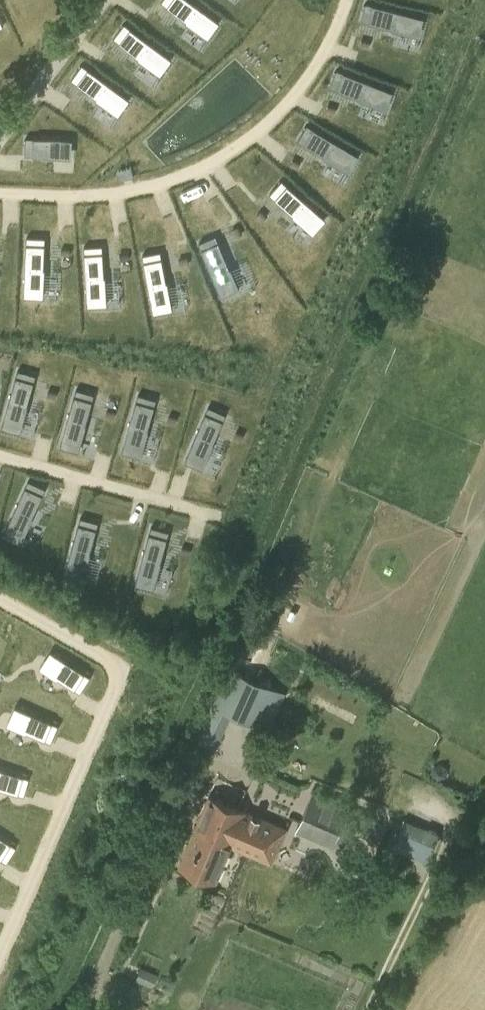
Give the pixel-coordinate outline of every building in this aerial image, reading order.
[(161,2),(166,6),(186,20),(185,21),(206,36),(218,20),(190,0),(162,0),(161,2)] [(366,2),(361,20),(368,22),(391,28),(391,29),(417,36),(422,17),(373,4),(366,2)] [(124,23),(113,38),(119,42),(138,57),(137,58),(158,73),(170,57),(130,27),(124,23)] [(81,65),(70,80),(76,84),(96,98),(95,99),(117,113),(128,97),(87,69),(81,65)] [(337,69),(330,86),(337,89),(359,98),(359,99),(384,108),(391,90),(344,71),(337,69)] [(307,125),(298,141),(304,144),(325,157),(324,157),(347,171),(357,154),(313,128),(307,125)] [(25,138),(25,156),(32,156),(63,157),(63,139),(33,138),(25,138)] [(282,180),(269,194),(275,198),(293,214),(292,215),(311,232),(324,218),(287,184),(282,180)] [(27,243),(25,293),(44,294),(46,267),(44,267),(45,244),(45,237),(27,236),(27,243)] [(216,236),(199,243),(202,249),(221,296),(239,288),(231,268),(230,269),(218,242),(216,236)] [(102,245),(84,246),(85,253),(88,303),(107,302),(106,275),(104,275),(103,252),(102,245)] [(161,251),(143,254),(145,261),(154,310),(173,306),(168,280),(167,281),(162,257),(161,251)] [(16,376),(2,424),(21,430),(28,406),(27,405),(34,382),(36,375),(18,370),(16,376)] [(75,395),(61,443),(80,449),(87,425),(86,424),(93,401),(95,394),(77,389),(75,395)] [(136,401),(123,449),(142,455),(149,430),(147,430),(154,406),(156,400),(138,395),(136,401)] [(206,413),(186,459),(204,467),(214,443),(213,443),(223,420),(226,414),(208,407),(206,413)] [(25,487),(5,532),(23,540),(33,517),(32,517),(42,494),(45,488),(28,480),(25,487)] [(79,524),(65,572),(84,577),(91,553),(90,553),(97,529),(99,522),(81,517),(79,524)] [(149,533),(136,581),(155,586),(162,562),(161,562),(167,538),(169,531),(151,526),(149,533)] [(90,677),(50,650),(39,667),(56,678),(57,677),(80,692),(90,677)] [(286,693),(281,691),(228,668),(197,741),(214,748),(216,749),(232,712),(266,727),(271,729),(286,693)] [(59,725),(14,705),(6,723),(26,732),(26,730),(51,741),(59,725)] [(0,768),(0,787),(23,794),(28,777),(0,768)] [(313,792),(296,832),(346,851),(363,812),(313,792)] [(232,846),(273,863),(287,828),(209,796),(180,866),(217,881),(232,846)] [(403,819),(392,846),(427,862),(439,835),(403,819)] [(0,836),(0,858),(5,861),(15,846),(0,836)]
